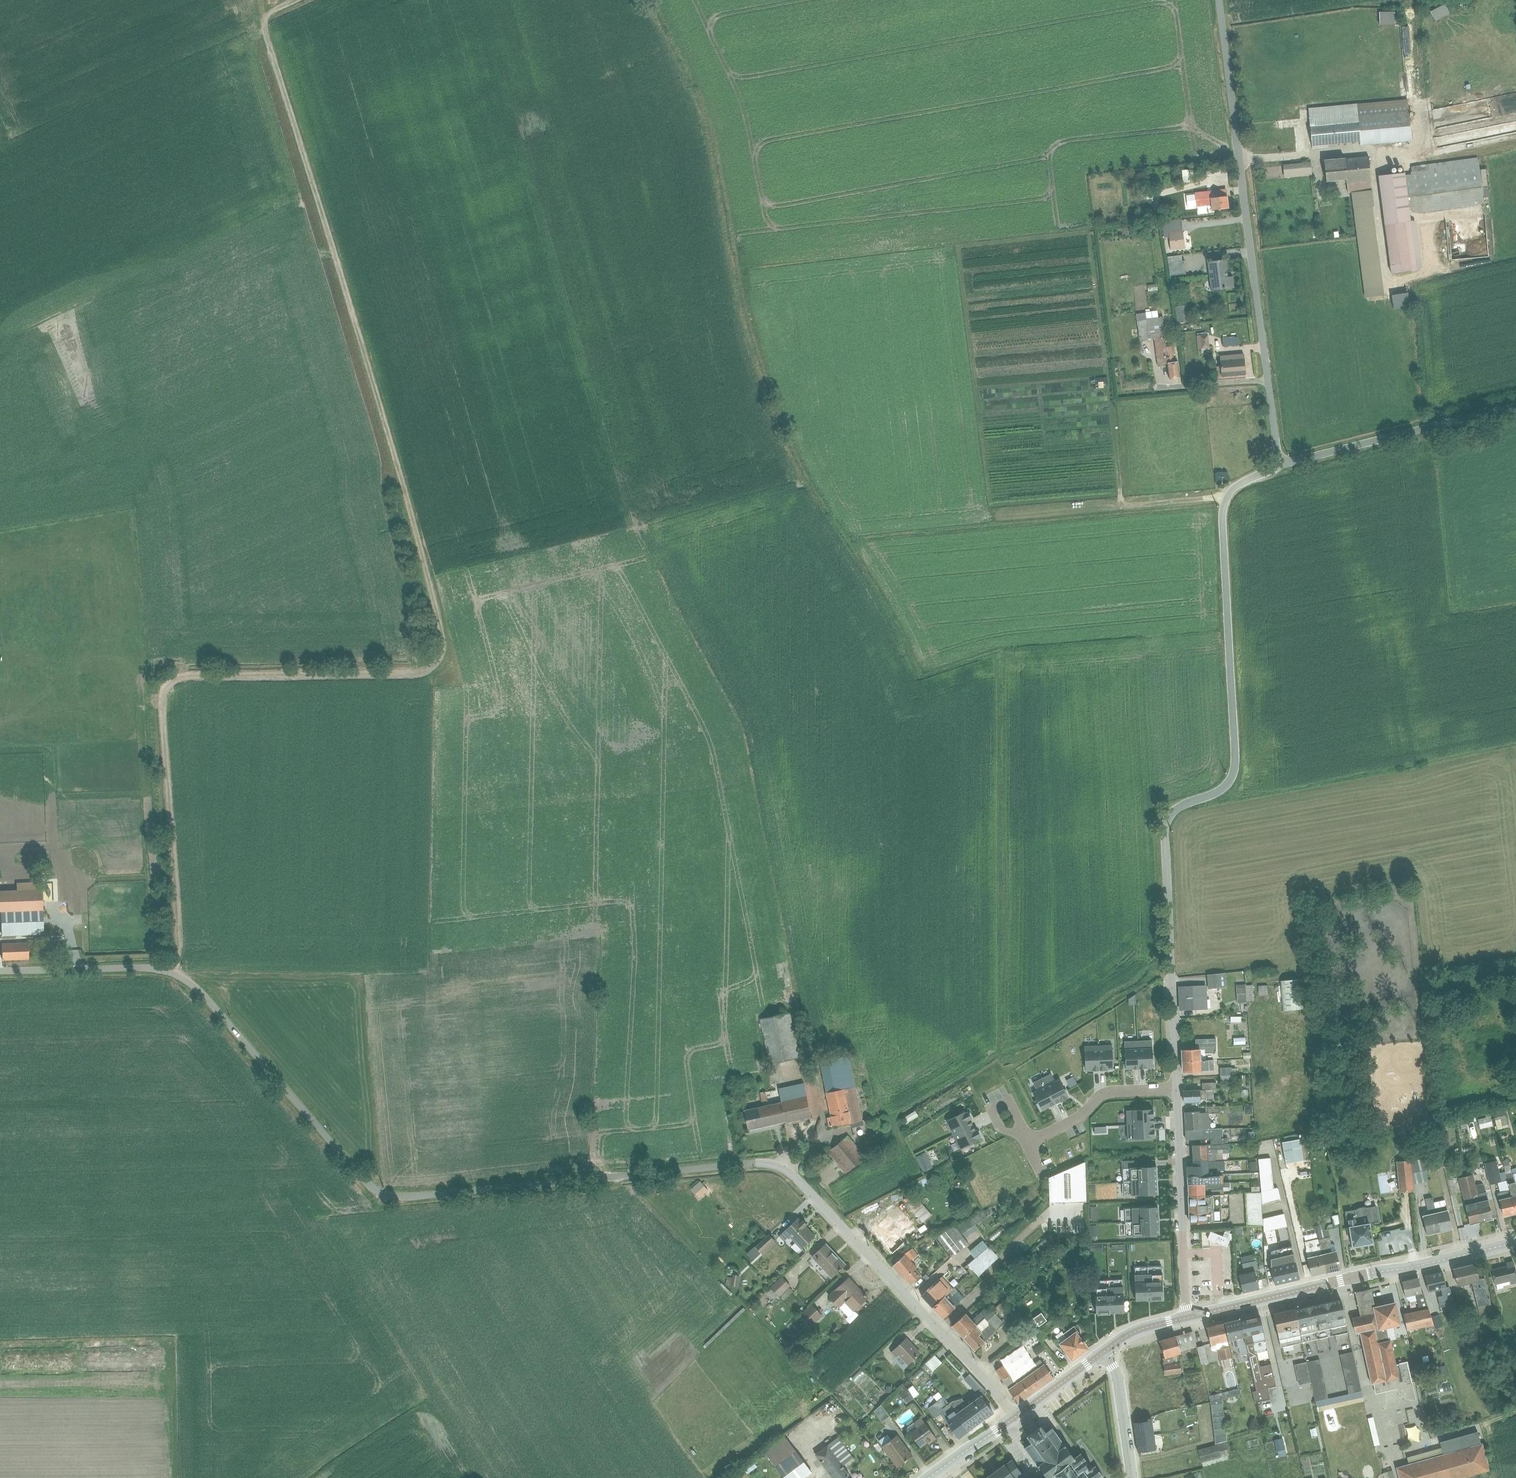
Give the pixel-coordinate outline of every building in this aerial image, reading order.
[(1455,7),(1438,14),(1443,27),(1460,20),(1455,7)] [(1404,15),(1388,15),(1388,28),(1404,28),(1404,15)] [(1411,103),(1315,108),(1317,143),(1367,140),(1368,149),(1415,147),(1413,106),(1411,106),(1411,103)] [(1463,137),(1463,149),(1508,148),(1508,140),(1503,140),(1503,137),(1463,137)] [(1347,184),(1371,182),(1368,156),(1325,160),(1327,181),(1347,179),(1347,184)] [(1312,174),(1310,159),(1284,162),(1286,177),(1312,174)] [(1476,160),(1379,173),(1393,274),(1416,271),(1409,217),(1488,206),(1484,174),(1478,175),(1476,160)] [(1129,205),(1128,188),(1119,189),(1121,205),(1129,205)] [(1196,214),(1227,209),(1225,194),(1193,198),(1196,214)] [(1165,251),(1187,249),(1185,220),(1163,222),(1165,251)] [(1212,291),(1234,288),(1232,277),(1229,277),(1226,259),(1208,261),(1212,291)] [(1190,260),(1174,263),(1178,281),(1194,278),(1190,260)] [(1411,319),(1410,312),(1420,310),(1418,297),(1400,299),(1403,313),(1405,313),(1406,319),(1411,319)] [(1219,349),(1218,336),(1200,337),(1201,356),(1215,355),(1214,349),(1219,349)] [(1230,337),(1230,348),(1246,348),(1246,337),(1230,337)] [(1223,378),(1246,375),(1244,355),(1221,357),(1223,378)] [(1170,379),(1180,378),(1178,361),(1168,362),(1170,379)] [(1225,474),(1225,484),(1236,483),(1236,474),(1225,474)] [(41,935),(40,884),(18,885),(18,897),(0,897),(0,920),(4,920),(4,936),(41,935)] [(0,964),(29,963),(29,943),(0,944),(0,962),(0,964)] [(1233,976),(1216,976),(1216,990),(1233,990),(1233,976)] [(1238,984),(1240,1008),(1252,1007),(1250,983),(1238,984)] [(1179,1009),(1208,1008),(1207,984),(1178,985),(1179,1009)] [(1267,986),(1267,996),(1276,995),(1276,986),(1267,986)] [(1284,991),(1287,1015),(1307,1012),(1304,989),(1284,991)] [(802,1063),(791,1013),(765,1019),(776,1069),(802,1063)] [(1239,1017),(1239,1024),(1235,1024),(1235,1030),(1254,1030),(1254,1017),(1239,1017)] [(1370,1032),(1352,1034),(1353,1046),(1371,1045),(1370,1032)] [(1241,1036),(1241,1046),(1255,1045),(1254,1035),(1241,1036)] [(1182,1047),(1182,1059),(1202,1058),(1201,1046),(1182,1047)] [(1155,1069),(1154,1047),(1138,1048),(1139,1070),(1155,1069)] [(1139,1070),(1138,1048),(1122,1048),(1122,1070),(1139,1070)] [(1097,1071),(1097,1049),(1081,1049),(1081,1071),(1097,1071)] [(1113,1071),(1113,1049),(1097,1049),(1097,1071),(1113,1071)] [(1243,1059),(1244,1071),(1258,1071),(1257,1053),(1251,1053),(1251,1059),(1243,1059)] [(1183,1071),(1203,1070),(1202,1058),(1182,1059),(1183,1071)] [(1244,1069),(1229,1069),(1228,1081),(1244,1081),(1244,1069)] [(1070,1078),(1080,1094),(1088,1089),(1078,1073),(1070,1078)] [(1068,1098),(1058,1078),(1044,1085),(1054,1105),(1068,1098)] [(832,1125),(862,1119),(856,1083),(825,1088),(832,1125)] [(1054,1105),(1044,1085),(1029,1092),(1039,1112),(1054,1105)] [(1185,1102),(1202,1101),(1202,1089),(1184,1090),(1185,1102)] [(748,1129),(809,1115),(803,1091),(742,1105),(748,1129)] [(1152,1108),(1129,1109),(1130,1125),(1152,1124),(1152,1108)] [(1185,1111),(1186,1128),(1211,1128),(1211,1110),(1185,1111)] [(966,1111),(946,1121),(953,1135),(973,1125),(966,1111)] [(911,1119),(917,1132),(934,1124),(931,1118),(928,1119),(925,1112),(911,1119)] [(1501,1118),(1504,1130),(1513,1127),(1511,1115),(1501,1118)] [(1499,1117),(1485,1118),(1487,1128),(1500,1126),(1499,1117)] [(1152,1124),(1130,1125),(1131,1141),(1153,1140),(1152,1124)] [(973,1125),(953,1135),(960,1150),(980,1140),(973,1125)] [(1186,1139),(1212,1139),(1211,1128),(1186,1128),(1186,1139)] [(875,1164),(859,1138),(838,1151),(854,1177),(875,1164)] [(1268,1159),(1268,1194),(1254,1194),(1254,1225),(1270,1225),(1270,1202),(1287,1202),(1287,1189),(1281,1189),(1281,1173),(1291,1173),(1291,1183),(1296,1183),(1296,1165),(1312,1165),(1312,1141),(1291,1141),(1291,1140),(1275,1140),(1275,1159),(1268,1159)] [(1194,1143),(1194,1154),(1210,1154),(1209,1143),(1194,1143)] [(1194,1164),(1210,1164),(1210,1154),(1194,1154),(1194,1164)] [(932,1176),(941,1172),(935,1155),(925,1159),(932,1176)] [(1401,1193),(1415,1191),(1412,1159),(1398,1161),(1401,1193)] [(1259,1167),(1253,1167),(1254,1161),(1250,1161),(1248,1175),(1258,1176),(1259,1167)] [(1047,1202),(1084,1201),(1083,1162),(1082,1162),(1046,1178),(1047,1202)] [(1154,1164),(1126,1165),(1127,1181),(1155,1180),(1154,1164)] [(1188,1174),(1214,1174),(1213,1164),(1210,1164),(1194,1164),(1188,1165),(1188,1174)] [(1434,1171),(1422,1173),(1424,1184),(1436,1182),(1434,1171)] [(1470,1222),(1495,1217),(1490,1197),(1479,1199),(1474,1173),(1460,1176),(1470,1222)] [(1188,1174),(1188,1183),(1214,1182),(1214,1174),(1188,1174)] [(1386,1174),(1386,1191),(1396,1191),(1396,1174),(1386,1174)] [(1155,1180),(1127,1181),(1128,1198),(1156,1196),(1155,1180)] [(1189,1194),(1214,1193),(1214,1182),(1188,1183),(1189,1194)] [(710,1183),(700,1191),(708,1201),(718,1192),(710,1183)] [(1189,1194),(1190,1207),(1214,1207),(1214,1193),(1189,1194)] [(1514,1195),(1500,1198),(1504,1214),(1515,1212),(1515,1203),(1514,1195)] [(1435,1210),(1454,1206),(1452,1197),(1433,1202),(1435,1210)] [(907,1208),(915,1217),(922,1211),(914,1202),(907,1208)] [(1156,1205),(1128,1206),(1128,1223),(1157,1221),(1156,1205)] [(1190,1221),(1215,1221),(1214,1207),(1190,1207),(1190,1221)] [(1348,1249),(1370,1245),(1367,1225),(1378,1223),(1376,1207),(1343,1212),(1348,1249)] [(1442,1230),(1453,1227),(1448,1208),(1437,1211),(1442,1230)] [(902,1211),(896,1221),(908,1229),(915,1219),(902,1211)] [(1442,1230),(1437,1211),(1424,1214),(1429,1233),(1442,1230)] [(802,1248),(817,1234),(799,1215),(778,1234),(784,1241),(790,1235),(802,1248)] [(1293,1215),(1274,1217),(1275,1231),(1294,1229),(1293,1215)] [(872,1230),(893,1253),(905,1242),(884,1219),(872,1230)] [(1157,1221),(1128,1223),(1129,1239),(1157,1238),(1157,1221)] [(1406,1222),(1393,1225),(1394,1231),(1407,1229),(1406,1222)] [(999,1241),(1013,1232),(1010,1227),(995,1236),(999,1241)] [(967,1244),(954,1230),(939,1244),(951,1258),(967,1244)] [(1211,1232),(1208,1241),(1228,1249),(1234,1235),(1226,1232),(1224,1237),(1211,1232)] [(1328,1272),(1342,1269),(1335,1235),(1321,1239),(1328,1272)] [(778,1236),(757,1254),(764,1261),(785,1243),(778,1236)] [(1274,1284),(1301,1277),(1292,1237),(1274,1241),(1279,1263),(1269,1265),(1274,1284)] [(1328,1272),(1321,1239),(1306,1242),(1313,1275),(1328,1272)] [(830,1278),(847,1263),(827,1242),(810,1257),(830,1278)] [(911,1284),(923,1273),(906,1253),(893,1264),(911,1284)] [(987,1271),(974,1256),(961,1268),(974,1283),(987,1271)] [(1515,1282),(1515,1266),(1514,1260),(1490,1267),(1496,1288),(1515,1282)] [(1459,1285),(1481,1279),(1477,1262),(1454,1267),(1459,1285)] [(1135,1302),(1162,1300),(1160,1267),(1133,1268),(1135,1302)] [(1244,1290),(1261,1287),(1258,1269),(1241,1272),(1244,1290)] [(1430,1290),(1446,1286),(1442,1270),(1425,1274),(1430,1290)] [(856,1308),(868,1297),(849,1276),(829,1294),(838,1305),(847,1297),(856,1308)] [(1097,1311),(1124,1309),(1123,1276),(1096,1277),(1097,1311)] [(776,1296),(786,1287),(776,1277),(766,1286),(776,1296)] [(1407,1295),(1422,1292),(1418,1277),(1404,1280),(1407,1295)] [(962,1278),(957,1282),(962,1288),(967,1284),(962,1278)] [(923,1294),(934,1305),(946,1295),(935,1283),(923,1294)] [(1390,1341),(1382,1343),(1380,1330),(1375,1306),(1371,1289),(1355,1292),(1361,1316),(1359,1316),(1352,1318),(1356,1334),(1360,1333),(1371,1385),(1373,1384),(1375,1394),(1396,1390),(1399,1396),(1403,1399),(1409,1401),(1414,1401),(1406,1362),(1396,1365),(1390,1341)] [(943,1316),(955,1305),(946,1295),(934,1305),(943,1316)] [(1332,1326),(1348,1323),(1342,1297),(1326,1301),(1332,1326)] [(1332,1326),(1326,1301),(1296,1308),(1302,1333),(1332,1326)] [(1375,1306),(1380,1330),(1401,1325),(1396,1302),(1375,1306)] [(818,1326),(830,1315),(822,1306),(809,1317),(818,1326)] [(1281,1338),(1302,1333),(1296,1308),(1275,1313),(1281,1338)] [(965,1337),(979,1325),(967,1312),(953,1324),(965,1337)] [(1415,1332),(1443,1330),(1441,1312),(1413,1314),(1415,1332)] [(1246,1335),(1264,1331),(1260,1313),(1242,1317),(1246,1335)] [(1246,1335),(1242,1317),(1226,1321),(1230,1338),(1246,1335)] [(1213,1342),(1230,1338),(1226,1321),(1209,1324),(1213,1342)] [(965,1337),(975,1349),(989,1337),(979,1325),(965,1337)] [(1074,1359),(1089,1347),(1076,1330),(1061,1341),(1074,1359)] [(1166,1356),(1183,1352),(1178,1334),(1161,1338),(1166,1356)] [(906,1367),(922,1353),(907,1337),(891,1351),(906,1367)] [(1030,1353),(1026,1345),(1007,1356),(1016,1372),(1028,1366),(1023,1357),(1030,1353)] [(1217,1345),(1206,1346),(1208,1365),(1219,1364),(1217,1345)] [(1225,1351),(1228,1363),(1239,1360),(1236,1348),(1225,1351)] [(1307,1387),(1319,1385),(1323,1407),(1370,1399),(1361,1352),(1348,1354),(1355,1396),(1336,1399),(1329,1360),(1303,1364),(1307,1387)] [(940,1373),(951,1364),(943,1355),(932,1364),(940,1373)] [(1408,1364),(1411,1383),(1420,1381),(1416,1362),(1408,1364)] [(1018,1403),(1053,1379),(1043,1365),(1008,1389),(1018,1403)] [(1002,1367),(995,1372),(1002,1381),(1009,1377),(1002,1367)] [(1193,1372),(1199,1401),(1206,1400),(1203,1385),(1208,1384),(1205,1369),(1193,1372)] [(926,1380),(930,1387),(938,1383),(935,1376),(926,1380)] [(970,1429),(996,1410),(981,1390),(956,1409),(970,1429)] [(1247,1390),(1216,1394),(1224,1447),(1207,1449),(1209,1462),(1239,1458),(1230,1399),(1248,1396),(1247,1390)] [(884,1413),(892,1420),(897,1414),(888,1407),(884,1413)] [(970,1429),(956,1409),(946,1416),(960,1436),(970,1429)] [(920,1446),(936,1435),(923,1417),(908,1428),(920,1446)] [(1135,1422),(1138,1435),(1155,1432),(1153,1419),(1135,1422)] [(1042,1425),(1037,1429),(1037,1431),(1033,1434),(1031,1433),(1026,1437),(1031,1443),(1026,1447),(1026,1448),(1027,1447),(1046,1477),(1100,1477),(1103,1476),(1096,1466),(1094,1467),(1093,1466),(1091,1465),(1090,1466),(1081,1453),(1074,1458),(1064,1444),(1064,1445),(1052,1428),(1046,1431),(1047,1431),(1047,1430),(1048,1430),(1048,1429),(1048,1428),(1047,1427),(1047,1426),(1046,1426),(1045,1426),(1044,1426),(1043,1426),(1042,1425)] [(1140,1450),(1158,1447),(1155,1432),(1138,1435),(1140,1450)] [(1398,1477),(1465,1477),(1489,1471),(1477,1432),(1439,1442),(1443,1454),(1395,1467),(1398,1477)] [(827,1477),(853,1477),(844,1466),(856,1457),(838,1433),(814,1452),(829,1472),(825,1476),(827,1477)] [(898,1465),(914,1454),(898,1433),(883,1445),(898,1465)] [(783,1436),(765,1450),(787,1477),(801,1477),(810,1470),(783,1436)] [(1283,1441),(1285,1453),(1293,1452),(1290,1439),(1283,1441)] [(1018,1476),(1008,1461),(984,1477),(1015,1477),(1018,1476)]
